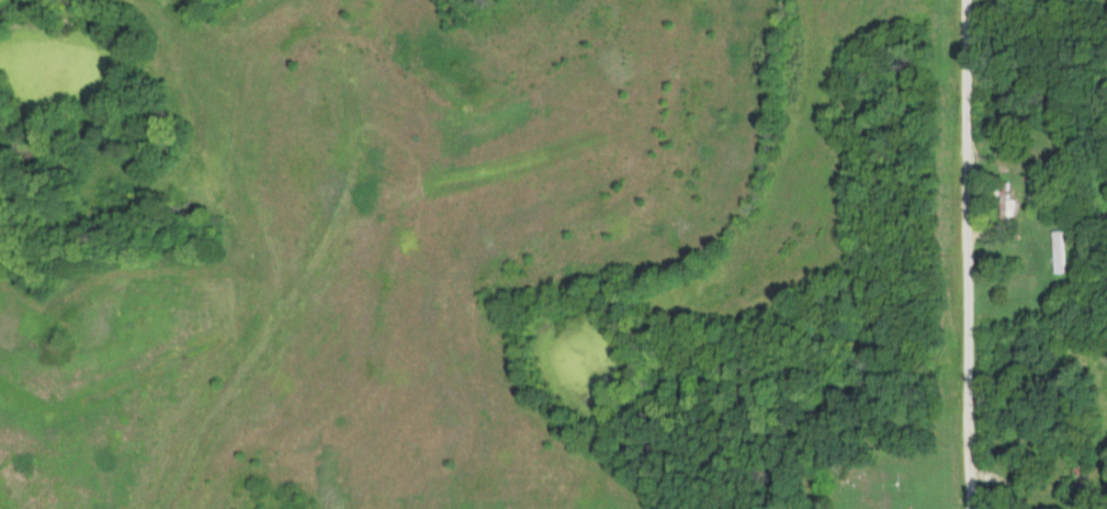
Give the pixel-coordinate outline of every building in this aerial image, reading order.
[(1000,217),(1015,217),(1015,199),(1009,199),(1009,182),(1000,182),(1000,217)] [(1053,230),(1054,272),(1063,272),(1062,230),(1053,230)]
